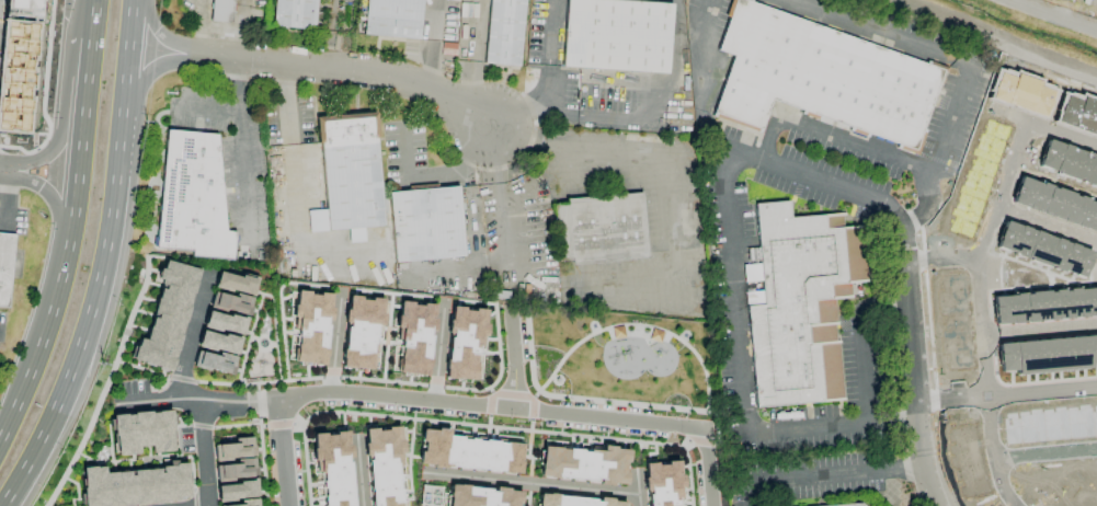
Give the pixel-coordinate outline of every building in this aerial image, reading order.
[(210,20),(212,0),(235,0),(233,22),(210,20)] [(273,24),(275,0),(317,0),(315,27),(273,24)] [(364,34),(367,0),(422,0),(419,38),(364,34)] [(484,62),(490,0),(525,0),(519,66),(484,62)] [(562,67),(566,0),(601,0),(671,4),(665,73),(562,67)] [(736,0),(728,24),(712,19),(702,46),(732,56),(710,118),(763,136),(774,103),(916,152),(944,72),(736,0)] [(318,120),(375,115),(385,226),(307,233),(305,211),(325,210),(318,120)] [(168,129),(218,135),(226,231),(233,232),(233,261),(191,257),(192,252),(157,248),(168,129)] [(388,194),(456,187),(462,256),(395,262),(388,194)] [(553,200),(640,194),(644,257),(558,264),(553,200)] [(754,205),(788,202),(789,218),(842,214),(843,229),(869,227),(875,281),(849,284),(850,298),(835,299),(844,400),(756,407),(746,294),(762,292),(754,205)] [(7,308),(14,237),(0,235),(0,307),(7,308)] [(133,358),(172,368),(198,269),(164,260),(162,267),(159,266),(155,280),(160,281),(144,338),(138,337),(133,358)] [(220,271),(254,280),(250,296),(216,286),(220,271)] [(216,291),(238,298),(237,301),(247,303),(243,314),(212,306),(216,291)] [(325,365),(330,294),(294,291),(291,328),(296,328),(294,363),(325,365)] [(427,376),(434,305),(398,301),(394,340),(400,340),(397,373),(427,376)] [(480,380),(481,347),(485,347),(486,309),(449,308),(445,378),(480,380)] [(247,320),(207,310),(203,326),(243,336),(247,320)] [(236,355),(240,339),(201,329),(197,346),(236,355)] [(236,357),(195,350),(192,367),(232,374),(236,357)] [(112,415),(115,455),(138,454),(138,446),(150,445),(150,452),(173,451),(170,410),(112,415)] [(397,465),(403,464),(400,427),(363,430),(370,505),(401,505),(397,465)] [(348,432),(311,434),(313,473),(321,473),(323,505),(353,505),(348,432)] [(520,472),(521,440),(421,434),(419,466),(520,472)] [(232,438),(233,443),(212,444),(213,459),(254,457),(253,437),(232,438)] [(539,445),(538,462),(537,462),(536,475),(545,476),(545,478),(555,479),(556,476),(590,480),(590,481),(595,481),(594,483),(608,484),(608,482),(622,483),(624,472),(620,471),(621,460),(625,461),(626,449),(610,448),(612,445),(598,444),(598,449),(585,448),(584,451),(576,450),(578,448),(563,447),(563,448),(557,448),(557,447),(539,445)] [(256,478),(255,457),(234,458),(234,464),(214,464),(215,479),(256,478)] [(677,500),(683,499),(679,461),(643,464),(647,505),(677,505),(677,500)] [(104,470),(103,466),(81,467),(83,505),(119,505),(188,502),(186,465),(104,470)] [(258,496),(256,480),(215,485),(217,502),(258,496)] [(520,490),(494,488),(449,485),(448,505),(519,505),(520,490)] [(623,500),(598,499),(598,498),(538,494),(537,505),(623,505),(623,500)]
